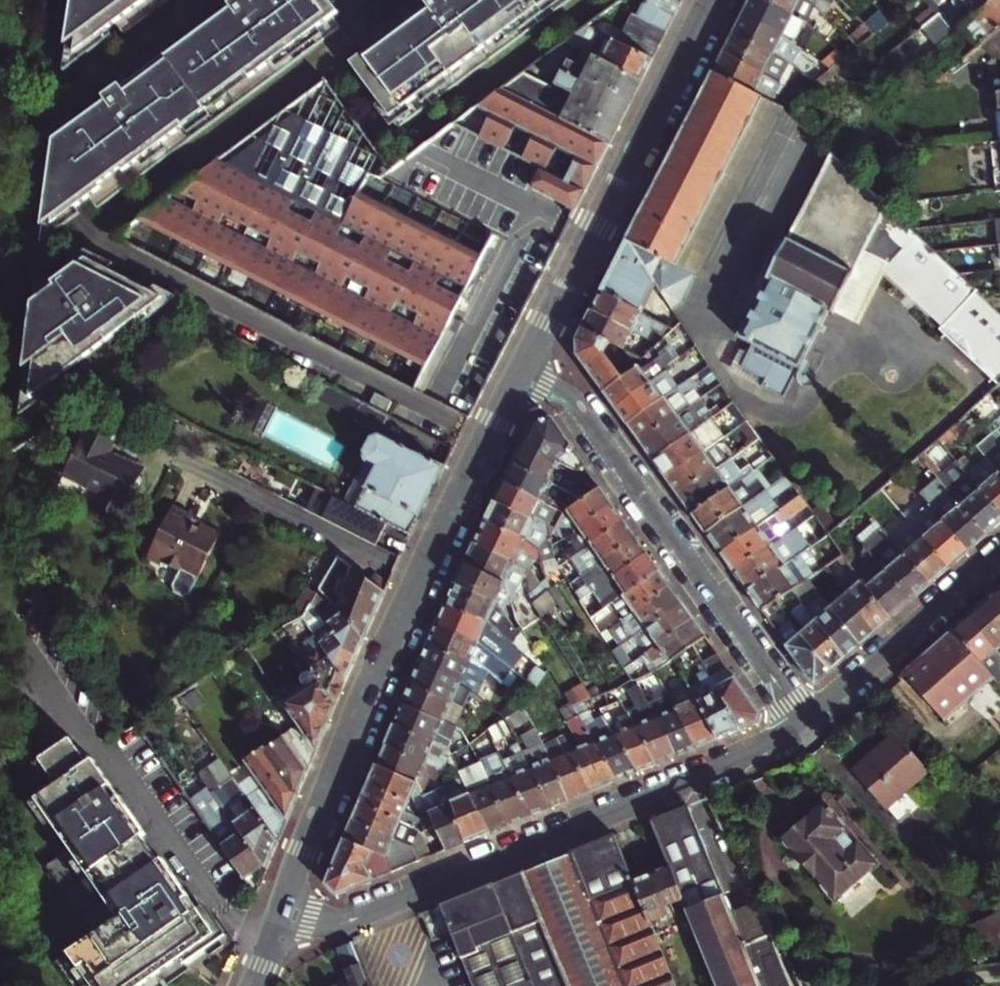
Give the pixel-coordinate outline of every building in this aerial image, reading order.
[(99,210),(343,28),(336,19),(342,13),(332,0),(241,0),(233,5),(236,9),(127,91),(104,99),(108,105),(58,142),(46,231),(91,199),(99,210)] [(69,47),(79,40),(78,53),(117,24),(125,35),(172,0),(76,0),(69,47)] [(400,130),(574,0),(431,0),(426,4),(428,6),(351,64),(400,130)] [(682,5),(672,0),(645,0),(642,4),(675,20),(682,5)] [(811,26),(806,21),(764,0),(751,0),(745,13),(783,34),(796,41),(803,48),(826,73),(831,69),(804,39),(811,26)] [(819,4),(810,0),(764,0),(806,21),(811,26),(815,31),(823,16),(816,9),(819,4)] [(819,4),(816,9),(823,16),(824,18),(835,0),(810,0),(819,4)] [(915,3),(912,0),(892,0),(903,11),(905,10),(915,3)] [(939,15),(958,0),(918,0),(915,3),(905,10),(911,19),(930,4),(939,15)] [(943,42),(998,0),(958,0),(939,15),(916,33),(922,40),(931,33),(940,44),(943,42)] [(984,42),(999,30),(999,0),(998,0),(943,42),(948,48),(954,44),(965,57),(984,42)] [(668,34),(675,20),(642,4),(636,18),(668,34)] [(872,36),(887,24),(876,9),(861,21),(872,36)] [(796,41),(783,34),(745,13),(735,33),(789,61),(803,48),(796,41)] [(661,47),(668,34),(636,18),(633,16),(626,29),(661,47)] [(854,50),(872,36),(861,21),(858,17),(839,33),(843,37),(854,50)] [(619,43),(654,61),(661,47),(626,29),(619,43)] [(984,42),(999,58),(999,30),(984,42)] [(577,49),(643,83),(654,61),(619,43),(599,33),(592,45),(576,37),(567,44),(577,49)] [(789,61),(735,33),(725,53),(780,80),(789,61)] [(840,62),(854,50),(843,37),(830,49),(840,62)] [(502,91),(611,146),(643,83),(577,49),(556,89),(526,73),(502,91)] [(780,80),(725,53),(714,74),(766,99),(769,101),(780,80)] [(699,273),(679,262),(766,99),(714,74),(628,243),(652,278),(674,309),(683,302),(699,273)] [(486,256),(362,193),(370,174),(382,179),(390,173),(326,82),(286,112),(116,237),(416,392),(486,256)] [(611,146),(502,91),(478,109),(492,115),(480,140),(505,153),(517,128),(535,137),(523,162),(539,170),(531,187),(533,190),(578,213),(611,146)] [(679,262),(699,273),(766,148),(825,178),(836,156),(826,147),(787,109),(769,101),(766,99),(679,262)] [(839,159),(860,157),(858,144),(855,143),(826,147),(836,156),(839,159)] [(830,311),(836,314),(869,250),(881,256),(876,261),(935,317),(969,283),(839,159),(836,156),(825,178),(742,337),(754,344),(750,351),(743,365),(767,378),(762,386),(785,399),(830,311)] [(637,309),(652,278),(628,243),(603,292),(637,309)] [(58,289),(35,305),(27,373),(36,367),(32,402),(166,301),(88,261),(55,285),(58,289)] [(651,340),(659,344),(677,330),(637,309),(603,292),(594,310),(651,340)] [(628,357),(619,367),(608,351),(612,343),(585,329),(579,340),(581,355),(606,390),(639,365),(644,361),(641,357),(633,353),(625,349),(628,357)] [(633,353),(641,357),(659,344),(651,340),(650,341),(633,353)] [(606,390),(617,406),(684,358),(690,354),(686,348),(681,351),(676,345),(642,369),(639,365),(606,390)] [(750,351),(743,347),(735,362),(731,370),(762,386),(767,378),(743,365),(750,351)] [(617,406),(629,422),(680,387),(676,381),(687,373),(689,365),(684,358),(617,406)] [(629,422),(642,441),(688,408),(692,412),(696,409),(693,405),(686,394),(700,385),(694,377),(680,387),(629,422)] [(381,428),(385,430),(393,417),(387,413),(369,404),(329,384),(322,397),(358,416),(360,421),(377,430),(381,428)] [(642,441),(655,460),(714,417),(717,415),(704,396),(693,405),(696,409),(692,412),(688,408),(642,441)] [(668,477),(706,451),(727,436),(714,417),(655,460),(668,477)] [(990,426),(995,431),(999,437),(999,418),(990,426)] [(585,471),(589,467),(555,419),(538,421),(525,446),(559,463),(561,459),(582,471),(585,471)] [(127,473),(131,464),(105,452),(114,433),(87,420),(61,474),(98,492),(96,496),(90,509),(115,521),(129,491),(134,493),(140,479),(127,473)] [(995,431),(978,445),(988,457),(999,471),(999,437),(995,431)] [(385,521),(412,534),(448,467),(384,434),(373,438),(366,452),(369,461),(347,502),(385,521)] [(694,513),(732,487),(725,478),(762,453),(755,443),(736,456),(681,495),(694,513)] [(515,466),(549,483),(559,463),(525,446),(515,466)] [(668,477),(681,495),(736,456),(730,447),(712,460),(706,451),(668,477)] [(988,457),(969,472),(999,508),(999,471),(988,457)] [(999,524),(999,508),(969,472),(959,461),(939,477),(989,534),(999,524)] [(549,483),(515,466),(507,481),(541,499),(549,483)] [(694,513),(707,532),(758,496),(768,489),(761,479),(755,471),(732,487),(694,513)] [(768,489),(758,496),(707,532),(721,551),(758,526),(781,509),(775,499),(795,485),(788,475),(768,489)] [(555,538),(562,524),(568,513),(541,499),(507,481),(497,500),(552,528),(555,538)] [(554,539),(555,549),(616,505),(604,488),(572,511),(578,521),(566,529),(562,524),(555,538),(554,539)] [(323,517),(375,542),(385,521),(347,502),(334,495),(323,517)] [(735,571),(783,537),(792,531),(786,522),(809,506),(802,495),(781,509),(758,526),(721,551),(735,571)] [(555,538),(552,528),(497,500),(488,519),(544,547),(554,539),(555,538)] [(828,534),(840,550),(877,519),(864,504),(828,534)] [(562,568),(572,561),(627,522),(616,505),(555,549),(555,558),(562,568)] [(950,567),(968,552),(930,506),(911,522),(911,523),(950,567)] [(182,569),(198,577),(218,537),(198,527),(196,532),(188,527),(192,518),(171,508),(147,558),(179,574),(182,569)] [(549,580),(545,565),(544,547),(488,519),(476,542),(520,564),(528,571),(538,572),(546,583),(549,580)] [(583,577),(591,570),(638,537),(627,522),(572,561),(583,577)] [(932,583),(950,567),(911,523),(893,538),(932,583)] [(890,619),(932,583),(893,538),(883,527),(845,558),(863,581),(890,619)] [(735,571),(749,590),(800,554),(808,548),(794,529),(792,531),(783,537),(735,571)] [(843,554),(840,550),(828,534),(818,541),(817,542),(832,562),(843,554)] [(572,584),(584,601),(650,554),(638,537),(591,570),(596,577),(584,585),(580,579),(572,584)] [(531,588),(528,571),(520,564),(476,542),(466,561),(507,581),(512,592),(515,597),(523,581),(527,591),(531,588)] [(599,616),(613,606),(662,571),(650,554),(584,601),(591,612),(595,609),(599,616)] [(793,590),(809,578),(815,574),(800,554),(749,590),(764,611),(793,590)] [(322,588),(366,638),(387,591),(341,557),(322,588)] [(510,598),(512,592),(507,581),(466,561),(456,581),(499,600),(502,594),(510,598)] [(877,631),(890,619),(863,581),(853,589),(832,562),(824,567),(843,590),(847,595),(877,631)] [(862,643),(877,631),(847,595),(842,599),(839,594),(843,590),(824,567),(815,574),(809,578),(815,586),(833,607),(862,643)] [(606,635),(622,624),(674,588),(662,571),(613,606),(618,614),(600,626),(606,635)] [(793,590),(800,598),(815,586),(809,578),(793,590)] [(552,589),(549,580),(546,583),(544,584),(549,591),(552,589)] [(446,603),(488,623),(499,600),(456,581),(455,583),(446,603)] [(567,612),(573,608),(558,584),(552,589),(567,612)] [(358,657),(366,638),(322,588),(315,602),(319,608),(323,613),(330,623),(358,657)] [(633,640),(637,637),(685,604),(674,588),(622,624),(633,640)] [(533,593),(536,603),(544,597),(537,589),(533,593)] [(999,590),(985,603),(999,621),(999,591),(999,590)] [(831,670),(847,657),(817,620),(803,602),(795,609),(810,626),(802,633),(831,670)] [(438,621),(480,641),(488,623),(446,603),(438,621)] [(985,603),(970,616),(999,649),(999,621),(985,603)] [(641,651),(645,659),(698,622),(685,604),(637,637),(645,648),(641,651)] [(847,657),(862,643),(833,607),(817,620),(847,657)] [(306,619),(309,624),(323,613),(319,608),(314,612),(311,608),(306,619)] [(525,626),(529,624),(525,616),(521,618),(525,626)] [(816,683),(831,670),(802,633),(794,640),(791,636),(794,633),(781,616),(772,623),(816,683)] [(999,649),(970,616),(954,630),(990,671),(999,662),(999,650),(999,649)] [(307,729),(319,747),(348,680),(316,634),(309,624),(306,619),(304,617),(289,627),(324,677),(288,703),(307,729)] [(429,642),(485,670),(489,674),(501,662),(480,641),(438,621),(429,642)] [(673,663),(691,651),(710,638),(698,622),(645,659),(644,660),(655,676),(655,675),(673,663)] [(348,680),(358,657),(330,623),(316,634),(348,680)] [(905,673),(947,721),(997,678),(990,671),(954,630),(905,673)] [(758,722),(762,713),(710,638),(691,651),(706,674),(741,729),(758,722)] [(419,664),(460,682),(471,692),(477,699),(489,674),(485,670),(429,642),(419,664)] [(636,662),(637,661),(626,645),(617,651),(627,667),(636,662)] [(637,681),(647,678),(636,662),(627,667),(637,681)] [(698,747),(719,738),(687,686),(673,663),(655,675),(660,684),(698,747)] [(471,692),(460,682),(419,664),(411,683),(451,702),(461,711),(471,692)] [(719,738),(741,729),(706,674),(687,686),(719,738)] [(461,711),(451,702),(411,683),(402,704),(454,728),(461,711)] [(572,706),(574,709),(596,699),(586,684),(565,694),(572,706)] [(678,755),(698,747),(660,684),(640,687),(640,688),(678,755)] [(656,764),(678,755),(640,688),(629,694),(643,721),(636,725),(656,764)] [(637,772),(656,764),(636,725),(629,710),(623,700),(602,711),(615,733),(637,772)] [(457,730),(454,728),(402,704),(393,727),(447,750),(457,730)] [(590,791),(618,780),(595,741),(591,736),(582,721),(574,709),(572,706),(561,711),(578,743),(584,746),(573,751),(574,753),(590,791)] [(591,736),(597,733),(588,717),(582,721),(591,736)] [(87,985),(166,985),(178,978),(167,962),(189,948),(192,952),(224,930),(204,900),(200,903),(190,888),(193,885),(167,846),(163,848),(151,831),(155,829),(99,746),(93,750),(76,725),(46,746),(63,770),(42,785),(75,834),(50,852),(97,921),(60,947),(87,985)] [(459,778),(447,750),(393,727),(385,745),(435,766),(443,762),(452,782),(459,779),(459,778)] [(286,769),(301,791),(319,747),(307,729),(298,735),(274,752),(286,769)] [(618,780),(637,772),(615,733),(595,741),(618,780)] [(923,806),(910,789),(930,772),(898,734),(855,770),(901,825),(923,806)] [(567,800),(590,791),(574,753),(573,751),(565,738),(545,750),(550,760),(567,800)] [(537,749),(544,745),(541,739),(534,743),(537,749)] [(442,783),(435,766),(385,745),(376,765),(419,784),(422,778),(438,785),(442,783)] [(269,781),(286,769),(274,752),(269,746),(252,757),(269,781)] [(508,824),(528,816),(511,775),(499,756),(480,767),(491,786),(508,824)] [(547,808),(567,800),(550,760),(530,768),(547,808)] [(376,765),(368,784),(410,803),(407,809),(419,815),(414,824),(421,833),(430,856),(446,850),(424,797),(419,784),(376,765)] [(489,832),(508,824),(491,786),(480,767),(459,778),(459,779),(489,832)] [(528,816),(547,808),(530,768),(511,775),(528,816)] [(291,813),(301,791),(286,769),(269,781),(291,813)] [(270,863),(280,839),(259,807),(250,794),(239,778),(220,791),(232,808),(268,860),(270,863)] [(465,842),(489,832),(459,779),(452,782),(443,787),(445,792),(465,842)] [(269,781),(250,794),(259,807),(280,839),(285,828),(291,813),(269,781)] [(419,815),(407,809),(410,803),(368,784),(361,801),(414,824),(419,815)] [(446,850),(465,842),(445,792),(442,793),(441,789),(424,797),(446,850)] [(245,876),(268,860),(232,808),(224,812),(213,796),(197,808),(245,876)] [(846,809),(853,802),(847,796),(840,802),(846,809)] [(421,833),(414,824),(361,801),(352,821),(394,839),(413,848),(413,849),(418,861),(430,856),(421,833)] [(879,865),(877,863),(825,802),(780,841),(834,903),(879,865)] [(769,928),(742,939),(733,916),(689,805),(653,819),(672,868),(685,901),(719,985),(793,985),(769,928)] [(388,864),(391,872),(418,861),(413,849),(395,856),(391,845),(394,839),(352,821),(344,839),(385,857),(388,864)] [(652,924),(635,883),(616,834),(572,852),(627,985),(676,985),(652,924)] [(388,864),(385,857),(344,839),(325,885),(336,895),(391,872),(388,864)] [(572,852),(523,872),(568,985),(627,985),(572,852)] [(668,908),(685,901),(672,868),(635,883),(652,924),(671,916),(668,908)] [(523,872),(442,905),(453,934),(474,985),(568,985),(523,872)] [(433,941),(453,934),(442,905),(422,913),(433,941)] [(742,939),(769,928),(760,905),(733,916),(742,939)] [(976,929),(997,951),(999,949),(999,916),(976,929)] [(353,940),(337,946),(348,982),(339,985),(371,985),(353,940)]
